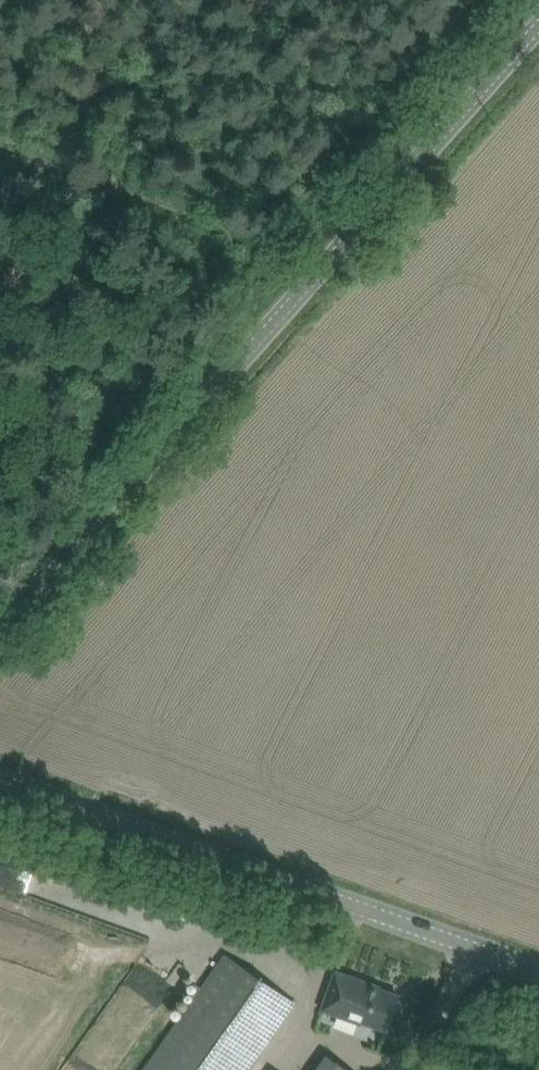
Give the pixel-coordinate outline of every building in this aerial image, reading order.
[(1,882),(10,879),(14,892),(34,885),(26,864),(8,871),(6,863),(0,865),(0,879),(1,882)] [(264,1048),(295,1003),(226,954),(144,1069),(248,1069),(264,1048)] [(336,971),(323,1009),(361,1022),(362,1021),(387,1030),(399,996),(369,985),(370,983),(336,971)] [(317,1069),(349,1069),(328,1055),(317,1069)]
